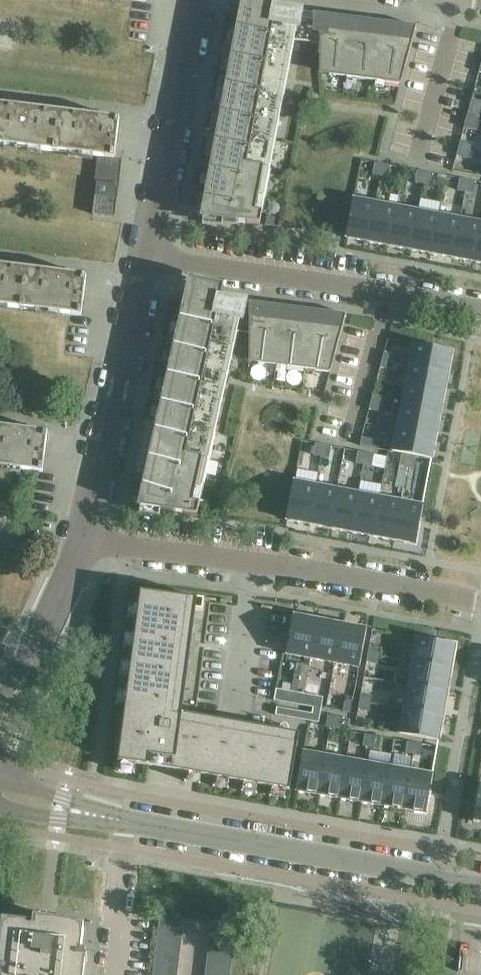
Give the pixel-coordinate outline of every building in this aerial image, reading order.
[(201,217),(260,224),(295,40),(320,43),(320,73),(401,83),(417,25),(276,7),(278,0),(241,0),(241,3),(201,217)] [(469,106),(480,109),(480,101),(472,98),(469,106)] [(0,104),(0,144),(6,145),(5,149),(18,150),(19,146),(29,147),(29,151),(42,153),(42,149),(53,150),(58,111),(38,109),(38,105),(22,103),(21,107),(0,104)] [(480,110),(480,109),(469,106),(467,114),(479,117),(480,110)] [(87,115),(58,111),(53,150),(71,153),(70,156),(95,159),(95,156),(98,156),(113,158),(118,118),(103,117),(104,112),(87,110),(87,115)] [(460,140),(458,148),(470,151),(472,143),(460,140)] [(468,158),(470,151),(458,148),(456,155),(468,158)] [(113,158),(98,156),(96,169),(120,172),(122,159),(113,158)] [(380,176),(383,164),(375,162),(373,174),(380,176)] [(391,165),(383,164),(380,176),(388,177),(391,165)] [(94,181),(97,182),(119,184),(120,172),(96,169),(94,181)] [(423,184),(425,172),(417,170),(415,182),(423,184)] [(433,173),(425,172),(423,184),(431,185),(433,173)] [(465,192),(468,179),(460,178),(457,190),(465,192)] [(475,181),(468,179),(465,192),(473,193),(475,181)] [(119,184),(97,182),(96,195),(117,197),(119,184)] [(117,197),(96,195),(93,213),(115,216),(117,197)] [(440,209),(441,200),(422,197),(421,206),(440,209)] [(368,242),(375,202),(353,198),(346,237),(368,242)] [(389,245),(396,206),(375,202),(368,242),(389,245)] [(410,250),(418,210),(396,206),(389,245),(410,250)] [(431,254),(439,214),(418,210),(410,250),(417,251),(431,254)] [(453,258),(460,218),(439,214),(431,254),(453,258)] [(480,224),(480,222),(460,218),(453,258),(474,262),(480,224)] [(9,310),(9,306),(19,307),(25,268),(5,265),(5,262),(0,261),(0,309),(9,310)] [(53,271),(25,268),(19,307),(38,309),(37,313),(61,316),(62,312),(80,314),(85,275),(70,273),(71,269),(54,267),(53,271)] [(224,284),(189,276),(185,293),(186,293),(139,506),(198,514),(238,332),(250,333),(250,356),(260,357),(259,362),(331,371),(347,313),(221,298),(224,284)] [(448,373),(452,350),(413,343),(409,365),(448,373)] [(394,362),(396,355),(384,351),(382,359),(394,362)] [(392,370),(394,362),(382,359),(380,367),(392,370)] [(444,394),(448,373),(409,365),(405,386),(444,394)] [(440,415),(444,394),(405,386),(401,408),(440,415)] [(383,404),(385,396),(373,393),(371,401),(383,404)] [(381,412),(383,404),(371,401),(369,409),(381,412)] [(436,436),(440,415),(401,408),(396,429),(436,436)] [(23,473),(23,468),(42,471),(46,432),(31,430),(32,426),(15,424),(14,428),(0,426),(0,470),(23,473)] [(436,436),(396,429),(392,451),(402,453),(410,454),(417,456),(432,459),(436,436)] [(372,447),(373,439),(361,437),(360,445),(372,447)] [(321,456),(323,444),(315,443),(313,455),(321,456)] [(329,458),(331,446),(323,444),(321,456),(329,458)] [(363,464),(366,452),(358,451),(356,463),(363,464)] [(371,466),(374,454),(366,452),(363,464),(371,466)] [(407,466),(410,454),(402,453),(399,465),(407,466)] [(415,468),(417,456),(410,454),(407,466),(415,468)] [(297,476),(318,480),(320,471),(299,466),(297,476)] [(308,524),(316,484),(293,480),(286,520),(308,524)] [(330,528),(337,488),(316,484),(308,524),(330,528)] [(351,532),(358,492),(337,488),(330,528),(351,532)] [(372,536),(379,496),(358,492),(351,532),(372,536)] [(393,540),(401,500),(379,496),(372,536),(393,540)] [(416,544),(423,505),(401,500),(393,540),(416,544)] [(173,713),(189,597),(141,591),(139,606),(137,620),(135,634),(133,648),(131,663),(129,677),(127,691),(125,705),(118,761),(121,762),(135,763),(148,765),(152,765),(153,759),(174,761),(173,769),(187,771),(201,774),(216,776),(229,779),(244,781),(258,784),(272,786),(286,789),(290,789),(298,742),(297,741),(184,722),(185,715),(185,713),(180,712),(179,712),(179,714),(173,713)] [(311,658),(318,619),(294,614),(286,653),(286,654),(311,658)] [(334,663),(342,623),(318,619),(311,658),(334,663)] [(359,667),(366,628),(342,623),(334,663),(359,667)] [(456,644),(416,637),(412,661),(451,668),(456,644)] [(381,648),(369,646),(368,653),(380,656),(381,648)] [(378,664),(380,656),(368,653),(366,661),(378,664)] [(447,692),(451,668),(412,661),(407,685),(447,692)] [(296,663),(291,691),(292,691),(300,692),(304,693),(309,666),(296,663)] [(306,683),(305,691),(318,694),(319,685),(306,683)] [(443,716),(447,692),(407,685),(403,709),(443,716)] [(282,701),(284,690),(276,688),(274,700),(279,701),(282,701)] [(290,703),(292,691),(291,691),(284,690),(282,701),(290,703)] [(298,704),(300,692),(292,691),(290,703),(298,704)] [(306,706),(308,694),(304,693),(300,692),(298,704),(306,706)] [(371,703),(373,695),(361,693),(359,701),(371,703)] [(313,707),(316,695),(308,694),(306,706),(313,707)] [(321,709),(323,697),(316,695),(313,707),(321,709)] [(351,712),(353,700),(345,699),(343,711),(351,712)] [(370,711),(371,703),(359,701),(358,709),(370,711)] [(287,717),(289,709),(278,707),(277,707),(275,715),(287,717)] [(319,722),(321,709),(313,707),(312,713),(311,721),(319,722)] [(299,719),(300,711),(289,709),(287,717),(299,719)] [(438,740),(443,716),(403,709),(399,733),(438,740)] [(311,721),(312,713),(300,711),(299,719),(302,719),(311,721)] [(334,728),(336,716),(328,714),(326,726),(334,728)] [(344,717),(336,716),(334,728),(342,729),(344,717)] [(370,747),(373,735),(365,733),(362,745),(370,747)] [(378,748),(381,736),(373,735),(370,747),(378,748)] [(413,754),(415,742),(407,741),(405,753),(413,754)] [(421,756),(423,744),(415,742),(413,754),(421,756)] [(318,794),(325,755),(303,751),(296,790),(318,794)] [(340,798),(346,759),(325,755),(318,794),(340,798)] [(361,802),(368,762),(346,759),(340,798),(361,802)] [(382,805),(389,766),(368,762),(361,802),(382,805)] [(404,809),(410,770),(389,766),(382,805),(404,809)] [(426,813),(433,774),(410,770),(404,809),(426,813)] [(184,917),(160,914),(159,926),(182,929),(184,917)] [(3,918),(0,948),(0,974),(84,974),(86,955),(81,954),(83,928),(3,918)] [(212,920),(211,932),(234,935),(236,923),(212,920)] [(182,929),(159,926),(157,938),(181,941),(182,929)] [(211,932),(209,944),(233,947),(234,935),(211,932)] [(181,941),(157,938),(156,950),(179,953),(181,941)] [(209,944),(208,956),(231,959),(233,947),(209,944)] [(179,953),(156,950),(154,962),(178,965),(179,953)] [(208,956),(206,968),(230,971),(231,959),(208,956)] [(154,962),(153,974),(164,974),(177,974),(178,965),(154,962)]
